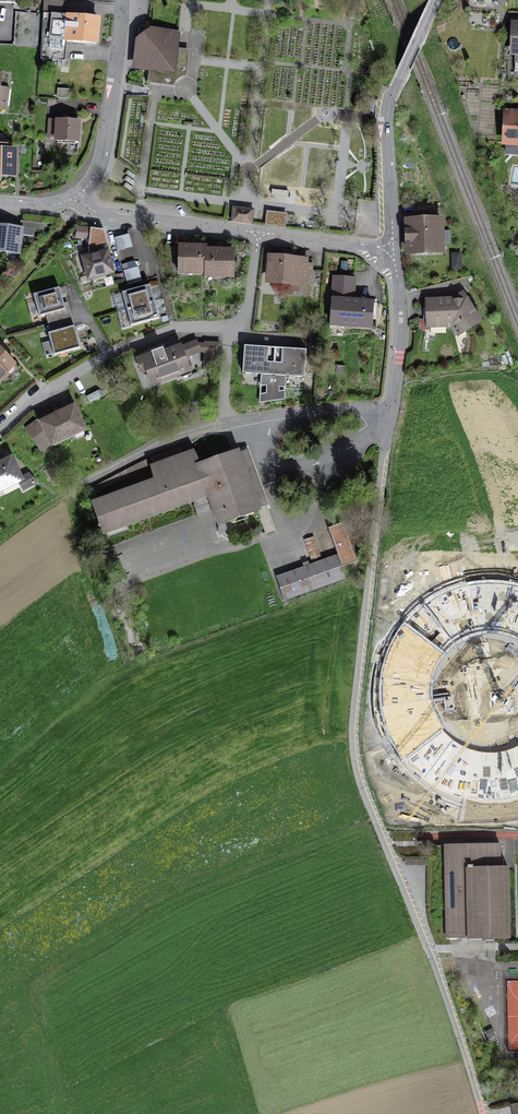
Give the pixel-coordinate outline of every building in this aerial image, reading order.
[(43,13),(64,14),(64,0),(44,0),(43,13)] [(19,12),(17,45),(39,46),(41,13),(19,12)] [(98,19),(44,14),(41,57),(63,59),(64,41),(95,44),(98,19)] [(139,42),(135,67),(161,70),(164,64),(166,62),(173,60),(177,35),(152,32),(139,42)] [(1,109),(6,105),(8,90),(0,89),(0,109),(1,109)] [(69,90),(58,89),(57,98),(68,98),(69,90)] [(516,112),(516,114),(506,113),(505,121),(508,121),(506,154),(517,154),(517,112),(516,112)] [(79,122),(49,120),(48,137),(56,137),(56,140),(78,141),(79,122)] [(15,175),(15,152),(5,152),(5,148),(0,148),(0,175),(15,175)] [(270,212),(268,226),(285,228),(286,214),(270,212)] [(233,213),(231,222),(252,224),(253,215),(233,213)] [(410,224),(411,251),(440,250),(438,216),(427,217),(427,223),(410,224)] [(19,254),(22,230),(39,232),(40,224),(21,221),(20,229),(0,226),(0,251),(19,254)] [(90,240),(91,229),(78,227),(76,238),(90,240)] [(129,234),(115,238),(118,251),(132,247),(129,234)] [(206,271),(207,252),(207,249),(195,248),(196,246),(188,246),(188,248),(166,248),(166,270),(206,271)] [(217,252),(207,252),(206,271),(206,275),(233,275),(234,252),(225,252),(225,250),(218,250),(217,252)] [(89,258),(85,259),(90,277),(111,272),(106,253),(98,255),(97,251),(88,254),(89,258)] [(452,254),(453,269),(461,269),(460,254),(452,254)] [(271,257),(269,282),(306,284),(307,272),(311,272),(311,264),(298,263),(298,259),(271,257)] [(138,267),(124,271),(127,285),(142,281),(138,267)] [(334,277),(332,320),(345,321),(345,326),(371,327),(372,315),(376,315),(376,304),(348,302),(349,291),(354,291),(355,278),(334,277)] [(122,293),(127,309),(154,302),(150,285),(122,293)] [(39,317),(46,315),(48,324),(67,319),(59,288),(33,295),(39,317)] [(428,302),(429,325),(447,324),(447,326),(452,326),(457,334),(478,321),(462,295),(453,301),(428,302)] [(154,302),(127,309),(131,326),(159,318),(154,302)] [(74,326),(70,327),(67,319),(48,324),(51,333),(48,333),(54,355),(80,348),(74,326)] [(146,372),(150,383),(180,372),(178,369),(188,365),(183,354),(199,348),(196,342),(165,354),(163,348),(137,359),(142,373),(146,372)] [(206,343),(204,365),(218,366),(219,344),(206,343)] [(260,386),(273,386),(275,348),(244,346),(243,374),(261,375),(260,386)] [(7,373),(4,371),(13,362),(0,348),(0,379),(7,373)] [(304,378),(306,350),(275,348),(273,386),(285,387),(286,376),(304,378)] [(73,408),(43,423),(51,440),(52,443),(73,433),(71,429),(81,425),(73,408)] [(39,448),(51,440),(43,423),(38,426),(35,423),(26,430),(39,448)] [(190,444),(151,458),(153,463),(192,448),(190,444)] [(203,464),(193,452),(151,467),(155,481),(94,504),(104,532),(193,500),(197,510),(213,504),(220,524),(258,510),(237,452),(203,464)] [(18,480),(23,490),(36,483),(29,474),(20,479),(11,459),(0,464),(0,489),(18,480)] [(148,459),(91,489),(94,494),(150,464),(148,459)] [(311,557),(319,555),(314,538),(306,540),(311,557)] [(285,599),(344,578),(337,556),(277,577),(285,599)] [(469,800),(500,800),(517,797),(517,743),(506,749),(487,750),(468,746),(452,736),(440,722),(432,704),(431,685),(436,666),(447,650),(463,638),(482,632),(502,632),(517,638),(517,583),(514,581),(479,579),(445,588),(414,606),(400,626),(386,651),(379,676),(379,708),(390,741),(404,762),(434,788),(469,800)] [(445,845),(447,938),(468,937),(469,938),(509,937),(508,867),(499,867),(499,845),(500,844),(445,845)] [(500,962),(499,1025),(513,1025),(513,1035),(517,1035),(517,962),(500,962)]
